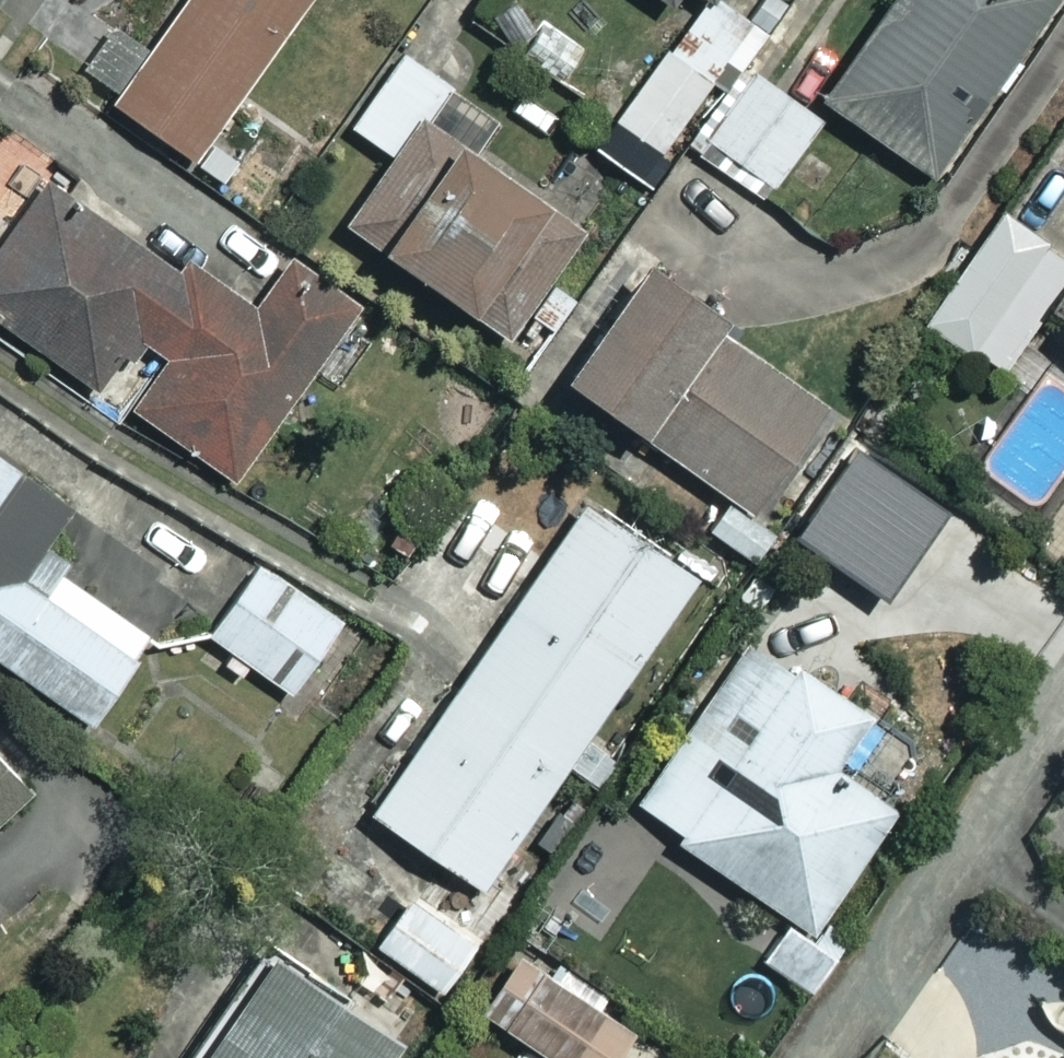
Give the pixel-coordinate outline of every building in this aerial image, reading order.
[(189,153),(296,0),(182,0),(113,99),(189,153)] [(714,0),(701,0),(592,145),(634,177),(748,26),(714,0)] [(822,99),(927,170),(1044,0),(890,0),(822,99)] [(588,49),(542,19),(519,55),(565,85),(588,49)] [(417,105),(437,76),(399,49),(348,123),(387,150),(341,218),(502,331),(580,220),(417,105)] [(818,118),(744,65),(686,145),(760,198),(818,118)] [(176,269),(26,168),(0,206),(0,321),(99,387),(135,331),(176,269)] [(996,207),(924,324),(993,366),(1063,251),(1063,249),(996,207)] [(176,269),(135,331),(165,352),(128,407),(229,475),(351,294),(290,253),(247,316),(176,269)] [(715,305),(646,255),(560,372),(747,509),(822,407),(704,320),(715,305)] [(1063,325),(1063,306),(1055,319),(1063,325)] [(62,500),(0,457),(0,657),(87,718),(148,629),(31,548),(62,500)] [(692,573),(582,497),(367,808),(477,884),(692,573)] [(292,587),(254,560),(205,628),(285,686),(334,617),(292,587)] [(759,956),(809,988),(847,930),(824,915),(895,807),(832,765),(866,713),(741,631),(630,800),(678,831),(671,841),(786,915),(759,956)] [(30,780),(0,750),(0,810),(30,780)] [(473,942),(406,894),(373,940),(439,989),(453,970),(473,942)] [(265,948),(190,1057),(374,1057),(390,1034),(265,948)] [(521,957),(499,990),(484,1012),(553,1057),(608,1057),(628,1028),(521,957)]
